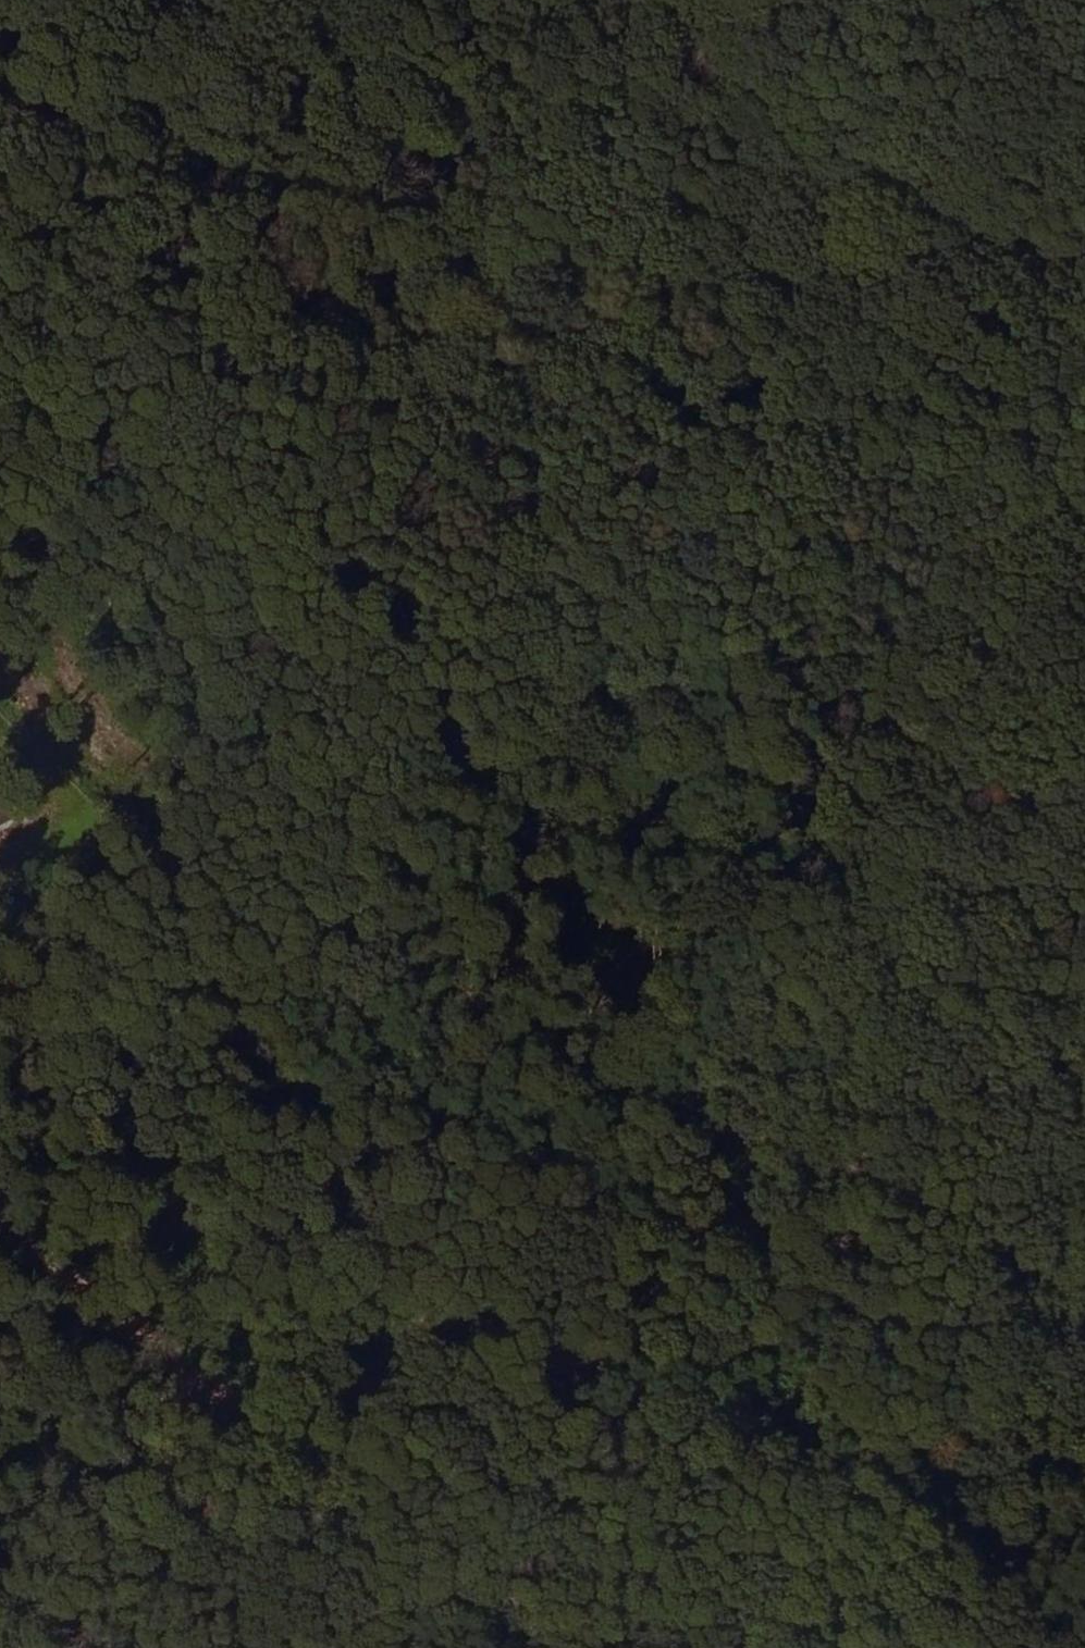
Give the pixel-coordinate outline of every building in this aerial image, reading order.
[(10,825),(0,805),(0,830),(10,825)]
